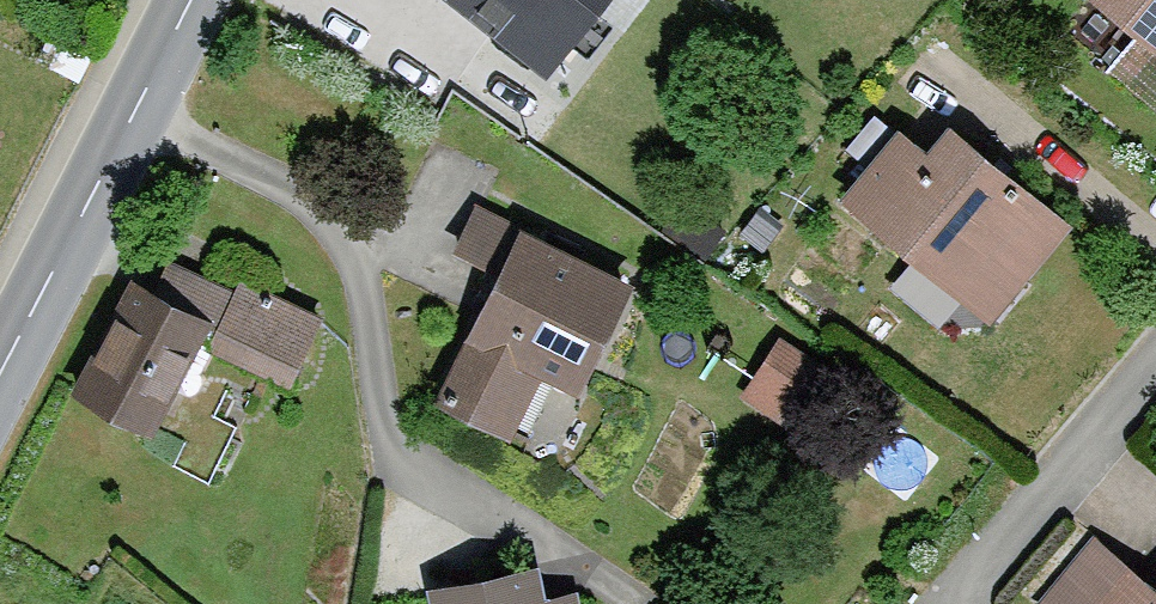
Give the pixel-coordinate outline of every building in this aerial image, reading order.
[(563,61),(613,0),(488,0),(563,61)] [(1155,27),(1155,0),(1122,0),(1155,27)] [(1111,60),(1155,90),(1155,43),(1133,27),(1111,60)] [(916,120),(859,188),(1005,309),(1087,212),(976,119),(950,149),(916,120)] [(513,271),(455,380),(574,442),(659,283),(489,194),(462,245),(513,271)] [(225,335),(306,380),(347,307),(265,262),(225,335)] [(150,268),(88,380),(173,426),(225,335),(234,314),(150,268)] [(1045,591),(1060,603),(1155,603),(1155,560),(1110,519),(1045,591)] [(629,554),(448,576),(451,603),(635,603),(629,554)]
